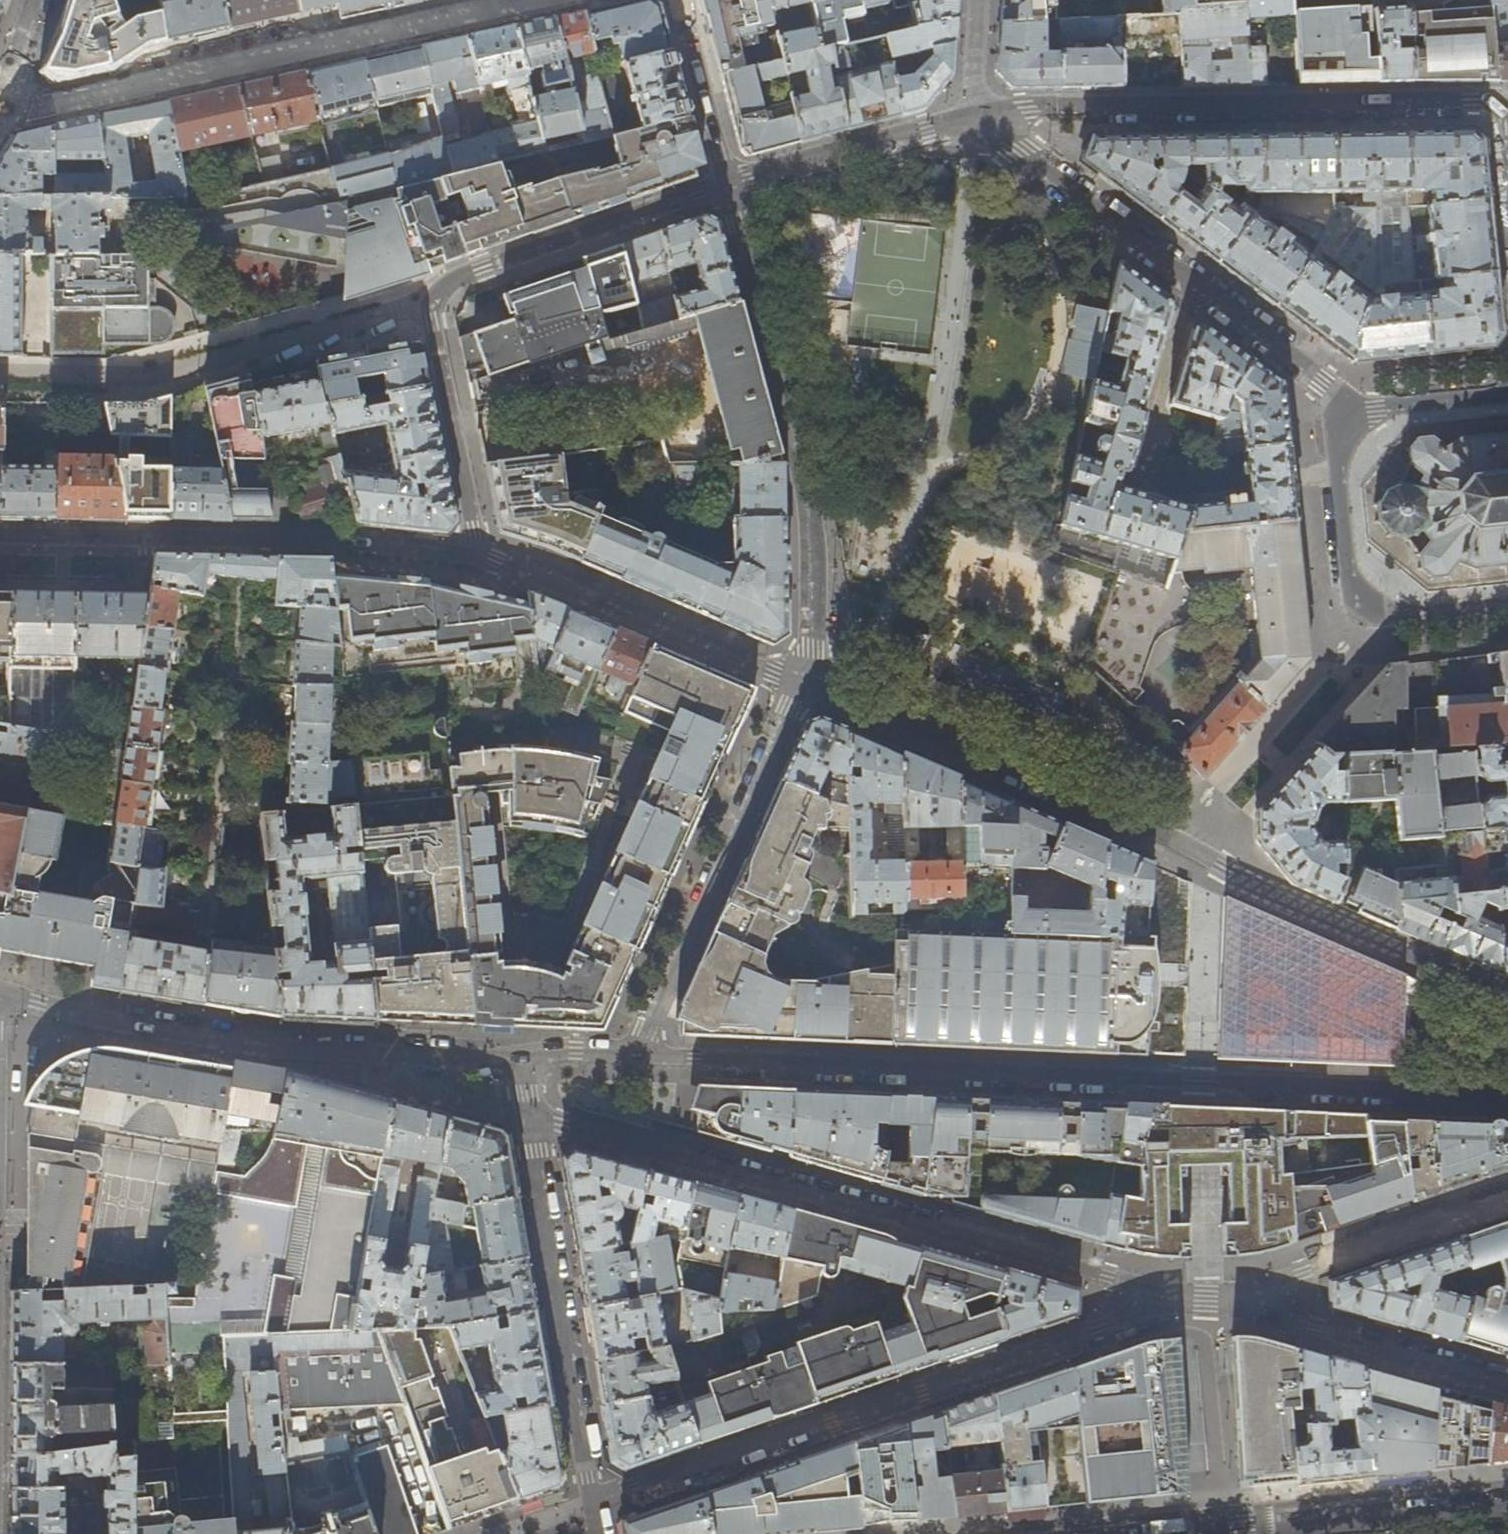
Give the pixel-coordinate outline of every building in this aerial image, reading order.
[(53,37),(39,73),(49,85),(118,70),(141,54),(156,44),(167,42),(163,13),(156,15),(155,9),(133,13),(135,19),(119,23),(118,17),(104,19),(105,25),(98,25),(95,29),(96,40),(77,43),(82,31),(87,33),(89,27),(84,25),(87,16),(161,4),(161,0),(67,0),(53,37)] [(163,13),(167,42),(198,35),(229,29),(222,0),(185,0),(162,5),(163,13)] [(229,29),(264,20),(300,12),(297,0),(222,0),(229,29)] [(336,0),(297,0),(300,12),(317,8),(337,3),(336,0)] [(337,3),(342,20),(363,16),(386,11),(383,0),(336,0),(337,3)] [(386,11),(397,8),(412,5),(411,0),(383,0),(386,11)] [(582,12),(590,45),(607,40),(609,49),(614,48),(618,64),(624,63),(673,52),(660,4),(652,0),(633,0),(622,3),(582,12)] [(773,17),(769,0),(700,0),(712,47),(719,73),(782,59),(777,37),(776,34),(740,42),(738,34),(731,29),(730,26),(773,17)] [(773,17),(776,34),(777,37),(815,31),(811,15),(799,17),(798,12),(803,10),(802,6),(809,4),(808,0),(769,0),(773,17)] [(809,4),(811,15),(815,31),(819,51),(829,49),(867,40),(858,0),(808,0),(809,4)] [(867,40),(886,36),(915,30),(911,6),(909,0),(896,0),(897,5),(867,13),(865,6),(866,0),(858,0),(867,40)] [(926,3),(911,6),(915,30),(955,20),(956,0),(925,0),(926,3)] [(1000,23),(1042,20),(1044,1),(1059,2),(1059,0),(1001,0),(1000,23)] [(1166,11),(1161,12),(1162,13),(1179,12),(1179,7),(1194,6),(1194,0),(1165,0),(1166,11)] [(1292,0),(1244,0),(1244,1),(1245,17),(1293,15),(1292,0)] [(1293,15),(1298,84),(1358,83),(1378,83),(1377,62),(1372,0),(1292,0),(1293,15)] [(1377,62),(1378,83),(1393,82),(1412,82),(1408,0),(1372,0),(1377,62)] [(1491,0),(1408,0),(1412,82),(1451,81),(1499,81),(1491,0)] [(1499,81),(1507,80),(1507,0),(1491,0),(1499,81)] [(1244,1),(1194,6),(1179,7),(1179,12),(1183,86),(1215,85),(1249,85),(1247,46),(1247,36),(1246,30),(1245,17),(1244,1)] [(564,16),(552,18),(567,76),(580,73),(576,59),(585,57),(587,64),(594,62),(590,45),(582,12),(564,16)] [(1122,87),(1150,86),(1183,86),(1179,12),(1162,13),(1117,16),(1122,87)] [(1122,87),(1117,16),(1067,19),(1059,19),(1060,41),(1060,53),(1060,88),(1088,87),(1122,87)] [(532,23),(514,27),(525,71),(546,66),(551,86),(569,82),(567,76),(552,18),(532,23)] [(1051,41),(1060,41),(1059,19),(1051,20),(1051,41)] [(886,36),(891,64),(902,116),(923,110),(951,76),(952,59),(955,20),(915,30),(886,36)] [(1044,54),(1042,20),(1000,23),(997,58),(996,74),(1010,89),(1045,88),(1060,88),(1060,53),(1044,54)] [(487,33),(464,38),(480,99),(489,97),(486,85),(498,82),(499,87),(506,86),(505,87),(506,88),(507,90),(509,90),(511,90),(519,120),(524,126),(489,133),(489,136),(498,161),(507,159),(545,150),(543,140),(533,100),(525,71),(514,27),(487,33)] [(815,31),(777,37),(782,59),(785,77),(803,73),(806,88),(801,89),(800,85),(796,83),(787,85),(790,99),(800,144),(821,138),(847,131),(838,91),(830,93),(825,68),(833,67),(829,49),(819,51),(815,31)] [(440,43),(421,47),(433,96),(444,137),(445,142),(457,139),(456,134),(460,133),(448,87),(442,88),(441,84),(454,82),(458,95),(456,96),(457,100),(461,99),(470,130),(487,127),(480,99),(464,38),(440,43)] [(1263,45),(1247,46),(1249,85),(1260,85),(1266,84),(1263,45)] [(392,54),(364,60),(376,109),(433,96),(421,47),(392,54)] [(673,52),(624,63),(632,97),(636,96),(638,105),(635,106),(640,127),(689,116),(681,81),(673,52)] [(730,115),(790,99),(787,85),(785,77),(782,59),(719,73),(727,107),(730,115)] [(332,67),(306,73),(318,122),(319,127),(377,113),(376,109),(364,60),(332,67)] [(835,78),(838,91),(847,131),(884,121),(902,116),(891,64),(835,78)] [(596,70),(604,103),(615,101),(608,67),(596,70)] [(270,80),(238,87),(250,136),(318,122),(306,73),(270,80)] [(202,95),(168,103),(177,152),(250,136),(238,87),(202,95)] [(571,92),(533,100),(543,140),(560,136),(562,146),(584,140),(577,116),(571,92)] [(790,99),(730,115),(739,151),(749,161),(757,158),(800,144),(790,99)] [(168,196),(185,196),(177,152),(168,103),(134,110),(99,118),(111,197),(150,196),(168,196)] [(426,103),(414,106),(420,134),(433,131),(426,103)] [(606,109),(577,116),(584,140),(595,138),(612,134),(606,109)] [(598,211),(619,204),(632,199),(681,182),(694,178),(692,168),(702,165),(698,150),(693,131),(689,116),(640,127),(616,133),(624,160),(541,179),(516,184),(507,159),(498,161),(498,162),(453,174),(396,188),(409,229),(428,269),(445,264),(467,256),(495,245),(551,227),(598,211)] [(111,197),(99,118),(75,123),(54,128),(54,177),(54,197),(54,198),(102,197),(111,197)] [(54,177),(54,128),(31,133),(18,136),(0,165),(0,254),(21,254),(36,254),(36,241),(19,241),(20,212),(45,212),(51,216),(49,254),(51,254),(97,254),(93,214),(97,214),(98,221),(104,221),(102,197),(54,198),(54,197),(39,196),(42,176),(54,177)] [(1406,132),(1405,193),(1415,192),(1415,197),(1420,197),(1420,192),(1431,192),(1431,205),(1487,201),(1484,175),(1481,141),(1470,131),(1442,131),(1406,132)] [(1370,133),(1332,133),(1333,193),(1369,193),(1369,207),(1375,207),(1376,284),(1397,282),(1413,281),(1408,221),(1407,207),(1405,208),(1405,193),(1406,132),(1370,133)] [(1297,134),(1260,135),(1261,195),(1261,206),(1272,209),(1276,194),(1333,193),(1332,133),(1297,134)] [(1224,135),(1187,136),(1188,168),(1188,183),(1224,194),(1225,188),(1243,187),(1243,192),(1246,195),(1261,195),(1260,135),(1224,135)] [(489,136),(446,147),(453,174),(498,162),(498,161),(489,136)] [(1182,171),(1188,168),(1187,136),(1137,137),(1089,138),(1082,161),(1130,196),(1160,219),(1180,193),(1177,189),(1181,185),(1183,176),(1182,171)] [(445,142),(444,137),(412,148),(410,142),(401,144),(404,151),(388,157),(396,188),(453,174),(446,147),(445,142)] [(388,155),(330,169),(339,203),(396,188),(388,157),(388,155)] [(392,283),(428,269),(409,229),(396,188),(339,203),(330,169),(213,195),(185,196),(168,196),(179,232),(224,237),(224,242),(265,245),(264,250),(294,253),(294,258),(337,262),(336,244),(348,243),(351,294),(392,283)] [(1188,183),(1180,193),(1160,219),(1194,244),(1218,262),(1255,214),(1244,205),(1239,206),(1236,210),(1221,199),(1224,194),(1188,183)] [(1487,201),(1431,205),(1428,206),(1434,270),(1420,271),(1421,280),(1443,278),(1494,273),(1491,240),(1487,201)] [(1272,209),(1261,206),(1255,214),(1218,262),(1249,285),(1276,306),(1312,256),(1265,222),(1268,216),(1284,221),(1318,242),(1325,226),(1272,209)] [(1369,207),(1345,208),(1333,208),(1325,226),(1318,242),(1312,256),(1276,306),(1315,335),(1352,362),(1370,299),(1317,260),(1323,252),(1374,289),(1376,284),(1375,207),(1369,207)] [(1417,207),(1407,207),(1408,221),(1418,220),(1417,207)] [(660,231),(668,271),(695,263),(702,290),(674,297),(678,319),(738,302),(727,259),(717,224),(705,216),(682,223),(660,231)] [(637,239),(622,244),(632,284),(636,302),(643,328),(678,319),(674,297),(668,271),(660,231),(637,239)] [(584,257),(586,267),(597,309),(599,308),(600,311),(636,302),(622,244),(601,251),(584,257)] [(16,357),(22,357),(21,254),(0,254),(0,357),(16,357)] [(97,254),(51,254),(51,353),(101,354),(101,345),(159,345),(163,344),(167,342),(169,340),(171,335),(172,328),(172,323),(171,320),(168,316),(166,314),(162,311),(160,310),(154,309),(102,309),(103,274),(110,274),(118,263),(108,254),(97,254)] [(1151,287),(1120,263),(1115,283),(1109,310),(1118,312),(1113,332),(1109,331),(1110,326),(1106,324),(1100,350),(1153,365),(1171,309),(1168,299),(1151,287)] [(592,310),(597,309),(586,267),(558,277),(531,286),(537,311),(540,324),(547,322),(592,310)] [(1494,273),(1443,278),(1445,292),(1439,293),(1438,288),(1437,287),(1432,288),(1431,290),(1431,293),(1422,294),(1427,354),(1467,350),(1491,347),(1501,336),(1498,306),(1494,273)] [(1421,280),(1413,281),(1397,282),(1397,288),(1421,285),(1421,280)] [(515,315),(516,318),(537,311),(531,286),(502,296),(510,316),(515,315)] [(1422,294),(1370,299),(1352,362),(1400,357),(1427,354),(1422,294)] [(597,309),(592,310),(547,322),(540,324),(537,311),(516,318),(459,338),(468,384),(583,342),(591,363),(602,359),(599,352),(615,347),(618,356),(684,337),(682,327),(696,324),(734,465),(746,465),(765,459),(764,456),(778,452),(773,432),(753,358),(738,302),(678,319),(643,328),(607,338),(600,311),(599,308),(597,309)] [(1060,380),(1091,387),(1100,350),(1106,324),(1107,318),(1076,311),(1072,327),(1070,336),(1073,336),(1071,347),(1068,346),(1060,380)] [(1229,395),(1251,362),(1233,348),(1202,325),(1193,328),(1168,405),(1221,421),(1229,395)] [(314,365),(319,383),(325,407),(356,401),(351,381),(381,375),(385,394),(428,385),(419,342),(391,348),(335,360),(314,365)] [(1139,410),(1153,365),(1100,350),(1091,387),(1084,421),(1060,525),(1177,560),(1187,532),(1194,510),(1115,487),(1120,471),(1122,471),(1123,471),(1125,471),(1126,470),(1127,469),(1128,467),(1143,416),(1143,415),(1142,412),(1141,411),(1139,410)] [(1281,383),(1251,362),(1229,395),(1221,421),(1211,455),(1245,451),(1287,445),(1284,416),(1281,383)] [(325,407),(319,383),(254,394),(263,438),(265,437),(330,426),(325,407)] [(428,385),(385,394),(356,401),(325,407),(330,426),(332,432),(333,436),(384,424),(392,458),(441,451),(435,421),(428,385)] [(263,438),(254,394),(253,389),(206,397),(221,471),(232,521),(252,522),(280,522),(276,500),(265,437),(263,438)] [(136,404),(103,404),(110,436),(172,437),(172,396),(141,404),(136,404)] [(342,472),(333,436),(332,432),(320,435),(327,460),(321,461),(319,457),(314,458),(318,474),(291,481),(295,495),(276,500),(280,522),(315,523),(356,524),(342,472)] [(1490,436),(1490,433),(1486,434),(1486,437),(1461,439),(1461,436),(1458,436),(1459,440),(1444,448),(1432,438),(1433,435),(1431,435),(1429,438),(1419,438),(1418,435),(1414,437),(1416,440),(1409,448),(1406,447),(1404,450),(1408,451),(1409,463),(1407,464),(1408,466),(1403,480),(1399,481),(1399,485),(1387,490),(1385,487),(1382,490),(1384,492),(1378,503),(1374,502),(1373,506),(1376,507),(1378,520),(1375,521),(1377,525),(1380,524),(1389,533),(1387,537),(1391,538),(1393,535),(1405,537),(1405,542),(1409,542),(1418,552),(1417,556),(1420,556),(1420,567),(1417,569),(1419,572),(1422,570),(1431,577),(1430,580),(1433,581),(1434,578),(1444,577),(1445,579),(1449,578),(1447,575),(1455,563),(1471,569),(1471,573),(1475,573),(1474,569),(1498,567),(1499,570),(1502,570),(1502,566),(1507,566),(1507,434),(1490,436)] [(1292,491),(1287,445),(1245,451),(1251,500),(1247,501),(1246,491),(1199,496),(1196,506),(1194,510),(1187,532),(1256,525),(1255,514),(1263,513),(1265,524),(1295,521),(1292,491)] [(58,452),(46,450),(45,469),(1,467),(0,510),(0,518),(28,518),(56,519),(58,459),(58,452)] [(447,480),(441,451),(392,458),(396,477),(342,472),(356,524),(393,528),(446,534),(456,523),(447,480)] [(561,453),(485,463),(498,526),(579,561),(599,516),(603,506),(576,494),(572,503),(566,500),(561,453)] [(88,460),(58,459),(56,519),(70,519),(103,519),(127,520),(115,462),(114,460),(101,460),(101,456),(88,455),(88,460)] [(1224,458),(1211,455),(1207,470),(1219,473),(1224,458)] [(119,463),(115,462),(127,520),(145,520),(171,521),(172,471),(172,470),(141,469),(141,458),(119,458),(119,463)] [(746,465),(734,465),(723,465),(675,466),(678,484),(723,483),(723,500),(739,499),(739,517),(784,516),(783,495),(783,465),(782,465),(746,465)] [(172,471),(171,521),(199,521),(232,521),(221,471),(172,471)] [(774,645),(786,637),(785,605),(784,551),(784,516),(739,517),(732,517),(733,562),(715,566),(663,543),(663,540),(660,536),(656,535),(653,536),(649,538),(599,516),(579,561),(591,566),(647,590),(707,616),(755,637),(774,645)] [(1261,660),(1181,752),(1186,758),(1205,779),(1246,732),(1309,661),(1301,585),(1295,521),(1265,524),(1256,525),(1187,532),(1172,571),(1182,570),(1251,563),(1261,660)] [(275,580),(276,557),(243,557),(238,556),(184,556),(156,555),(150,590),(177,594),(202,598),(205,577),(234,580),(236,580),(247,581),(263,582),(263,579),(275,580)] [(306,557),(276,557),(275,580),(274,606),(300,608),(335,610),(332,571),(330,557),(306,557)] [(1185,584),(1182,570),(1172,571),(1167,587),(1123,572),(1121,576),(1092,667),(1127,697),(1136,704),(1143,695),(1139,690),(1153,651),(1160,641),(1176,630),(1187,627),(1193,620),(1197,608),(1193,594),(1185,584)] [(392,674),(382,575),(356,573),(332,571),(335,610),(339,645),(342,679),(392,674)] [(436,645),(431,580),(404,577),(382,575),(392,674),(439,669),(436,645)] [(533,638),(529,604),(494,595),(493,593),(482,590),(460,585),(459,587),(431,580),(436,645),(439,669),(447,668),(448,680),(468,678),(470,692),(481,703),(485,706),(491,707),(494,707),(502,706),(506,705),(512,700),(517,694),(518,691),(520,685),(516,645),(534,643),(533,638)] [(172,631),(177,594),(150,590),(149,595),(145,627),(172,631)] [(558,604),(528,592),(529,604),(533,638),(547,644),(545,651),(550,653),(551,651),(571,609),(558,604)] [(5,725),(8,726),(10,593),(0,593),(0,724),(5,725)] [(27,593),(10,593),(8,726),(37,730),(75,736),(75,673),(75,594),(64,594),(27,593)] [(112,595),(75,594),(75,673),(86,673),(86,660),(140,661),(145,627),(149,595),(112,595)] [(339,645),(335,610),(300,608),(297,643),(332,645),(339,645)] [(594,619),(571,609),(551,651),(566,658),(565,663),(573,666),(575,662),(596,671),(615,628),(594,619)] [(174,631),(172,631),(145,627),(140,661),(139,668),(166,672),(169,672),(174,631)] [(629,634),(615,628),(596,671),(607,676),(602,686),(602,689),(602,690),(603,692),(603,693),(605,695),(606,695),(608,696),(610,696),(612,695),(613,694),(615,692),(620,682),(632,687),(651,644),(629,634)] [(331,688),(332,645),(297,643),(295,642),(292,686),(296,686),(301,687),(331,688)] [(651,644),(632,687),(620,714),(666,734),(560,968),(540,963),(527,962),(505,962),(501,831),(518,830),(550,835),(571,836),(580,839),(588,794),(591,778),(548,759),(547,750),(532,750),(501,749),(477,752),(459,756),(461,767),(447,768),(474,1026),(497,1027),(543,1029),(588,1031),(594,1032),(606,1023),(618,998),(642,949),(662,902),(684,853),(705,805),(724,761),(747,708),(756,688),(745,684),(698,663),(651,644)] [(1393,753),(1392,721),(1396,721),(1396,714),(1403,714),(1401,667),(1401,665),(1387,666),(1367,688),(1315,746),(1328,756),(1341,756),(1393,753)] [(166,672),(139,668),(133,707),(160,710),(166,672)] [(541,672),(538,678),(541,701),(575,716),(584,697),(586,692),(541,672)] [(587,689),(593,691),(598,680),(593,677),(587,689)] [(330,725),(331,688),(301,687),(296,686),(295,723),(330,725)] [(620,714),(584,697),(575,716),(541,701),(545,738),(547,750),(548,759),(591,778),(620,714)] [(1416,708),(1418,752),(1473,749),(1496,748),(1498,748),(1506,747),(1507,747),(1507,704),(1416,708)] [(162,710),(160,710),(133,707),(132,706),(126,745),(126,746),(156,749),(162,710)] [(793,751),(780,781),(814,795),(826,769),(834,772),(842,774),(839,785),(835,788),(831,786),(824,800),(835,804),(849,806),(847,730),(847,729),(833,723),(819,717),(806,722),(793,751)] [(447,768),(442,719),(397,722),(399,749),(351,753),(350,753),(350,754),(350,760),(354,796),(355,806),(360,866),(391,862),(391,864),(390,864),(388,865),(387,866),(386,867),(386,869),(386,870),(386,872),(387,874),(389,876),(390,876),(392,877),(398,930),(367,934),(375,1022),(423,1024),(474,1026),(447,768)] [(328,761),(330,725),(295,723),(292,723),(289,762),(292,762),(289,802),(327,805),(327,799),(354,796),(350,760),(328,761)] [(339,724),(341,755),(350,754),(350,753),(351,753),(348,728),(346,728),(346,724),(339,724)] [(32,759),(37,730),(8,726),(5,725),(3,735),(0,734),(0,754),(32,759)] [(880,744),(847,730),(849,806),(850,833),(852,903),(852,915),(863,915),(863,903),(896,902),(896,914),(907,914),(906,898),(905,863),(865,863),(865,852),(868,849),(867,811),(864,809),(864,803),(896,802),(896,810),(894,817),(888,817),(888,847),(893,851),(905,851),(902,754),(880,744)] [(150,787),(156,749),(126,746),(120,784),(150,787)] [(1328,756),(1315,746),(1286,779),(1255,812),(1255,842),(1290,885),(1301,889),(1334,904),(1343,882),(1342,836),(1338,836),(1338,843),(1321,843),(1318,848),(1314,845),(1316,840),(1311,830),(1315,811),(1320,805),(1342,804),(1341,756),(1328,756)] [(1497,763),(1496,748),(1473,749),(1475,777),(1484,782),(1501,782),(1502,796),(1487,798),(1478,805),(1480,833),(1507,830),(1507,762),(1497,763)] [(1475,777),(1473,749),(1418,752),(1393,753),(1341,756),(1342,804),(1342,811),(1382,809),(1382,811),(1388,811),(1389,829),(1376,831),(1377,844),(1381,843),(1381,896),(1388,896),(1388,924),(1387,926),(1396,930),(1395,869),(1410,868),(1446,865),(1445,836),(1480,833),(1478,805),(1475,777)] [(961,865),(959,779),(935,768),(902,754),(905,851),(905,863),(906,898),(961,897),(961,865)] [(961,865),(1012,864),(1015,803),(1001,797),(959,779),(961,865)] [(890,1044),(894,964),(828,976),(828,985),(818,984),(816,982),(814,981),(779,980),(770,977),(764,971),(762,963),(763,954),(772,934),(787,926),(786,924),(789,924),(791,924),(793,923),(796,920),(796,917),(796,914),(796,912),(798,913),(807,896),(811,891),(816,889),(822,889),(852,903),(850,833),(849,806),(835,804),(824,800),(814,795),(780,781),(772,799),(752,847),(721,917),(691,982),(680,1006),(682,1007),(677,1019),(688,1024),(687,1035),(830,1041),(870,1043),(890,1044)] [(143,827),(150,787),(120,784),(114,823),(116,823),(142,826),(143,827)] [(1059,935),(1096,935),(1100,890),(1098,889),(1106,842),(1085,833),(1044,816),(1015,803),(1012,864),(1008,920),(1008,934),(1059,936),(1059,935)] [(9,895),(23,809),(0,805),(0,893),(9,895)] [(332,835),(286,840),(283,813),(260,815),(260,821),(280,1017),(312,1019),(349,1020),(375,1022),(367,934),(360,866),(355,806),(329,808),(332,835)] [(23,809),(9,895),(0,944),(0,951),(47,959),(94,967),(104,900),(102,896),(100,896),(98,897),(97,897),(95,899),(93,900),(91,903),(91,905),(46,897),(46,899),(34,897),(37,879),(39,877),(40,876),(42,874),(44,872),(46,869),(47,866),(48,863),(49,860),(49,858),(54,859),(60,814),(23,809)] [(260,821),(240,823),(222,824),(213,914),(209,951),(203,1005),(238,1010),(280,1017),(260,821)] [(136,865),(142,826),(116,823),(110,862),(136,865)] [(1480,833),(1445,836),(1446,865),(1451,865),(1452,877),(1454,895),(1496,891),(1507,890),(1507,830),(1480,833)] [(1151,862),(1106,842),(1098,889),(1100,890),(1096,935),(1119,935),(1122,908),(1126,903),(1148,903),(1151,866),(1151,862)] [(140,865),(136,865),(110,862),(109,867),(111,873),(97,883),(102,896),(104,900),(134,905),(134,903),(140,865)] [(165,868),(140,865),(134,903),(160,906),(165,868)] [(1151,866),(1148,903),(1147,927),(1146,935),(1146,945),(1140,1049),(1158,1050),(1177,1051),(1184,880),(1151,866)] [(1410,880),(1410,868),(1395,869),(1396,930),(1420,941),(1438,949),(1449,923),(1435,917),(1439,907),(1453,912),(1454,909),(1454,895),(1452,877),(1410,880)] [(1496,891),(1498,907),(1498,913),(1502,912),(1502,907),(1507,906),(1507,890),(1496,891)] [(1498,907),(1496,891),(1454,895),(1454,909),(1453,912),(1461,916),(1459,921),(1451,918),(1449,923),(1438,949),(1477,966),(1503,977),(1500,944),(1499,925),(1478,917),(1480,911),(1478,910),(1482,901),(1498,907)] [(9,895),(0,893),(0,944),(9,895)] [(1226,898),(1219,1056),(1229,1056),(1301,1060),(1331,1061),(1369,1063),(1393,1064),(1402,1064),(1402,1058),(1402,1053),(1404,1053),(1417,981),(1395,971),(1390,969),(1325,941),(1254,910),(1226,898)] [(134,905),(104,900),(94,967),(91,987),(93,987),(93,986),(104,988),(121,990),(134,905)] [(198,912),(160,906),(134,903),(134,905),(121,990),(121,991),(157,997),(198,1004),(203,1005),(209,951),(202,950),(193,948),(193,949),(151,941),(155,919),(197,926),(198,912)] [(894,964),(890,1044),(983,1048),(1139,1054),(1140,1049),(1146,945),(1118,944),(1119,935),(1096,935),(1059,935),(1059,936),(1059,939),(1007,936),(1008,934),(896,929),(894,964)] [(98,1051),(92,1052),(85,1054),(79,1055),(70,1059),(63,1062),(59,1065),(51,1071),(45,1077),(40,1082),(37,1087),(32,1094),(29,1100),(27,1106),(33,1107),(30,1131),(29,1148),(29,1159),(29,1194),(29,1209),(29,1291),(81,1289),(104,1176),(95,1175),(97,1175),(99,1174),(100,1173),(102,1170),(103,1168),(102,1166),(102,1164),(101,1163),(99,1161),(97,1160),(74,1157),(76,1145),(220,1166),(225,1131),(233,1070),(191,1063),(148,1056),(119,1052),(114,1051),(110,1051),(103,1051),(98,1051)] [(351,1332),(393,1100),(376,1095),(304,1075),(287,1070),(287,1072),(253,1066),(235,1063),(233,1070),(225,1131),(220,1166),(237,1168),(243,1130),(263,1129),(265,1120),(278,1121),(275,1140),(270,1149),(264,1157),(257,1166),(251,1171),(246,1176),(219,1172),(215,1193),(299,1207),(288,1276),(276,1274),(267,1335),(270,1335),(287,1334),(328,1333),(351,1332)] [(886,1121),(889,1095),(868,1094),(830,1092),(786,1091),(762,1089),(747,1089),(746,1088),(739,1088),(713,1086),(702,1086),(694,1134),(706,1138),(731,1145),(754,1151),(775,1156),(822,1169),(863,1180),(881,1185),(883,1158),(884,1150),(872,1146),(875,1123),(885,1123),(886,1121)] [(912,1096),(889,1095),(886,1121),(908,1123),(906,1160),(883,1158),(881,1185),(899,1189),(920,1195),(926,1145),(932,1097),(912,1096)] [(955,1098),(932,1097),(926,1145),(966,1153),(978,1153),(984,1099),(983,1099),(955,1098)] [(1084,1103),(1047,1102),(1032,1101),(1016,1100),(1014,1100),(1015,1099),(999,1098),(985,1098),(984,1099),(978,1153),(1012,1154),(1073,1157),(1114,1164),(1115,1155),(1124,1105),(1084,1103)] [(433,1199),(439,1167),(448,1115),(422,1108),(393,1100),(351,1332),(368,1331),(371,1315),(375,1310),(390,1313),(393,1319),(391,1330),(411,1329),(415,1303),(406,1301),(408,1290),(417,1292),(420,1277),(430,1219),(433,1199)] [(1107,1201),(1100,1244),(1115,1248),(1122,1250),(1123,1247),(1178,1245),(1177,1188),(1185,1187),(1184,1166),(1202,1165),(1219,1165),(1219,1187),(1227,1187),(1228,1244),(1237,1244),(1273,1242),(1288,1242),(1289,1244),(1295,1242),(1290,1176),(1283,1177),(1282,1170),(1280,1170),(1279,1151),(1294,1148),(1306,1141),(1368,1138),(1366,1115),(1346,1114),(1313,1113),(1223,1109),(1201,1108),(1179,1107),(1156,1106),(1124,1105),(1115,1155),(1114,1164),(1138,1168),(1138,1190),(1137,1196),(1109,1191),(1107,1201)] [(448,1115),(439,1167),(447,1169),(463,1184),(466,1205),(517,1198),(512,1167),(506,1135),(500,1129),(481,1124),(448,1115)] [(1369,1148),(1371,1164),(1290,1176),(1295,1242),(1322,1233),(1345,1225),(1368,1217),(1377,1214),(1397,1208),(1409,1203),(1407,1171),(1403,1117),(1384,1116),(1366,1115),(1368,1138),(1369,1148)] [(1419,1118),(1403,1117),(1407,1171),(1409,1203),(1430,1197),(1441,1193),(1433,1118),(1419,1118)] [(1507,1170),(1507,1121),(1495,1121),(1474,1120),(1450,1119),(1433,1118),(1441,1193),(1463,1186),(1480,1180),(1499,1173),(1507,1170)] [(966,1153),(926,1145),(920,1195),(951,1203),(954,1204),(954,1196),(965,1197),(968,1175),(965,1175),(966,1153)] [(630,1243),(632,1233),(624,1230),(615,1236),(614,1228),(621,1228),(618,1208),(637,1213),(648,1170),(610,1159),(572,1148),(561,1159),(569,1208),(577,1252),(630,1243)] [(667,1230),(667,1236),(683,1239),(694,1184),(669,1176),(648,1170),(637,1213),(632,1233),(630,1243),(651,1239),(655,1222),(676,1227),(675,1232),(667,1230)] [(694,1183),(694,1184),(683,1239),(679,1259),(725,1269),(726,1262),(734,1263),(737,1250),(782,1259),(778,1283),(724,1272),(718,1299),(716,1311),(716,1313),(772,1310),(814,1297),(822,1269),(822,1270),(822,1272),(823,1274),(825,1276),(827,1277),(829,1277),(831,1277),(832,1277),(834,1276),(835,1275),(836,1273),(838,1269),(905,1288),(898,1299),(906,1323),(874,1334),(870,1324),(846,1332),(846,1330),(844,1328),(842,1327),(841,1327),(794,1343),(795,1347),(764,1357),(765,1362),(706,1383),(710,1396),(681,1403),(681,1404),(696,1445),(750,1426),(836,1397),(908,1373),(984,1347),(1005,1339),(995,1309),(966,1319),(962,1303),(988,1295),(996,1298),(1004,1269),(980,1262),(937,1250),(922,1246),(921,1250),(894,1242),(858,1233),(859,1229),(850,1226),(829,1220),(810,1215),(791,1210),(791,1212),(764,1204),(740,1197),(740,1196),(715,1189),(694,1183)] [(1100,1244),(1107,1201),(1070,1199),(1072,1196),(1073,1192),(1072,1189),(1069,1186),(1066,1184),(1061,1185),(1057,1188),(1056,1191),(1057,1195),(1059,1199),(987,1196),(985,1213),(986,1213),(1001,1217),(1001,1216),(1018,1220),(1030,1223),(1029,1225),(1043,1229),(1083,1239),(1100,1244)] [(517,1198),(466,1205),(464,1206),(460,1225),(460,1226),(474,1223),(475,1228),(469,1229),(470,1235),(476,1234),(479,1257),(459,1261),(461,1270),(462,1269),(478,1267),(527,1258),(522,1229),(517,1198)] [(464,1204),(433,1199),(430,1219),(443,1222),(460,1225),(464,1206),(464,1204)] [(443,1222),(430,1219),(420,1277),(451,1272),(443,1222)] [(1502,1225),(1482,1231),(1457,1240),(1465,1268),(1472,1291),(1478,1294),(1488,1297),(1507,1290),(1507,1245),(1502,1225)] [(624,1284),(632,1283),(634,1279),(637,1298),(654,1295),(672,1292),(663,1237),(651,1239),(630,1243),(577,1252),(584,1293),(586,1307),(623,1301),(629,1300),(627,1289),(622,1290),(622,1281),(624,1284)] [(1434,1279),(1465,1268),(1457,1240),(1439,1246),(1331,1283),(1331,1308),(1431,1335),(1458,1343),(1472,1292),(1466,1290),(1465,1298),(1431,1289),(1430,1284),(1434,1282),(1434,1279)] [(527,1258),(478,1267),(483,1294),(445,1301),(444,1295),(467,1291),(462,1269),(461,1270),(451,1272),(420,1277),(417,1292),(415,1303),(411,1329),(449,1327),(536,1311),(531,1281),(527,1258)] [(1041,1327),(1076,1315),(1077,1302),(1077,1289),(1041,1279),(1004,1269),(996,1298),(1004,1300),(1004,1306),(995,1309),(1005,1339),(1036,1329),(1041,1327)] [(175,1283),(164,1283),(164,1286),(165,1296),(176,1295),(175,1283)] [(126,1287),(116,1288),(81,1289),(29,1291),(14,1292),(14,1330),(13,1363),(65,1364),(64,1336),(73,1336),(73,1341),(85,1341),(89,1337),(89,1323),(144,1320),(146,1366),(148,1366),(150,1398),(147,1403),(130,1404),(130,1425),(156,1423),(156,1433),(131,1434),(131,1442),(135,1441),(174,1438),(173,1424),(172,1395),(167,1316),(166,1308),(165,1298),(165,1296),(164,1286),(139,1287),(140,1299),(126,1300),(126,1287)] [(682,1289),(690,1339),(716,1331),(716,1313),(716,1311),(718,1299),(682,1289)] [(1488,1297),(1478,1294),(1472,1291),(1472,1292),(1458,1343),(1483,1349),(1506,1356),(1507,1348),(1507,1290),(1488,1297)] [(595,1360),(630,1354),(627,1341),(642,1338),(644,1352),(646,1351),(663,1348),(665,1348),(654,1295),(637,1298),(636,1298),(638,1310),(625,1312),(623,1301),(586,1307),(590,1331),(595,1360)] [(197,1308),(199,1299),(165,1298),(166,1308),(197,1308)] [(536,1311),(449,1327),(459,1351),(487,1346),(494,1390),(476,1393),(485,1417),(502,1414),(552,1404),(544,1358),(536,1311)] [(449,1327),(411,1329),(391,1330),(376,1331),(403,1406),(407,1417),(447,1529),(483,1517),(520,1505),(499,1453),(485,1417),(476,1393),(459,1351),(449,1327)] [(754,1330),(740,1334),(749,1362),(764,1357),(754,1330)] [(278,1407),(403,1406),(376,1331),(368,1331),(351,1332),(328,1333),(287,1334),(270,1335),(278,1407)] [(233,1455),(237,1516),(237,1531),(236,1531),(236,1533),(291,1533),(290,1523),(284,1464),(281,1435),(280,1425),(272,1426),(271,1414),(278,1413),(278,1407),(270,1335),(267,1335),(225,1336),(225,1357),(227,1374),(230,1421),(233,1455)] [(1285,1484),(1297,1482),(1290,1426),(1288,1410),(1298,1408),(1298,1401),(1295,1349),(1274,1344),(1250,1337),(1234,1337),(1235,1378),(1238,1447),(1240,1481),(1249,1480),(1250,1487),(1258,1486),(1285,1484)] [(1159,1497),(1174,1496),(1165,1418),(1157,1339),(1131,1347),(1087,1363),(1068,1369),(1075,1427),(1085,1504),(1097,1503),(1109,1502),(1121,1500),(1159,1497)] [(1174,1496),(1185,1494),(1184,1481),(1184,1473),(1180,1426),(1177,1389),(1173,1339),(1169,1339),(1165,1339),(1157,1339),(1165,1418),(1174,1496)] [(600,1389),(603,1405),(647,1399),(644,1386),(674,1381),(663,1348),(646,1351),(648,1365),(637,1367),(635,1353),(630,1354),(595,1360),(600,1389)] [(1315,1355),(1295,1349),(1298,1401),(1304,1400),(1303,1390),(1310,1389),(1312,1409),(1298,1410),(1298,1408),(1288,1410),(1290,1426),(1327,1422),(1332,1422),(1331,1418),(1327,1358),(1315,1355)] [(1343,1362),(1327,1358),(1331,1418),(1354,1417),(1355,1435),(1342,1436),(1343,1448),(1329,1449),(1327,1422),(1290,1426),(1297,1482),(1319,1480),(1357,1476),(1374,1475),(1360,1367),(1343,1362)] [(65,1364),(13,1363),(13,1376),(12,1432),(12,1456),(111,1446),(111,1444),(131,1442),(131,1434),(130,1425),(130,1404),(58,1407),(58,1405),(58,1404),(57,1403),(55,1402),(53,1401),(54,1390),(65,1390),(65,1364)] [(1404,1379),(1360,1367),(1374,1475),(1404,1471),(1431,1469),(1437,1388),(1404,1379)] [(998,1454),(1005,1512),(1024,1510),(1045,1508),(1036,1430),(1075,1427),(1068,1369),(1046,1377),(1006,1391),(992,1395),(997,1442),(998,1454)] [(1465,1395),(1437,1388),(1431,1469),(1458,1466),(1486,1463),(1490,1402),(1465,1395)] [(997,1442),(992,1395),(965,1405),(942,1412),(946,1449),(948,1458),(955,1517),(982,1514),(1005,1512),(998,1454),(997,1442)] [(659,1457),(696,1445),(681,1404),(655,1414),(650,1410),(647,1399),(603,1405),(608,1435),(613,1461),(625,1469),(659,1457)] [(1490,1402),(1486,1463),(1507,1461),(1507,1407),(1490,1402)] [(552,1404),(502,1414),(507,1446),(505,1452),(499,1453),(520,1505),(540,1498),(546,1496),(560,1491),(565,1483),(557,1437),(552,1404)] [(925,1419),(903,1426),(907,1460),(923,1455),(946,1449),(942,1412),(925,1419)] [(296,1433),(281,1435),(284,1464),(348,1452),(345,1436),(297,1441),(296,1433)] [(131,1442),(111,1444),(111,1446),(12,1456),(11,1479),(11,1488),(53,1489),(53,1473),(59,1473),(60,1474),(84,1472),(85,1474),(90,1478),(102,1476),(109,1479),(108,1533),(133,1533),(134,1471),(135,1441),(131,1442)] [(854,1443),(824,1453),(786,1467),(733,1485),(702,1496),(710,1533),(776,1533),(792,1533),(844,1528),(863,1526),(859,1495),(848,1496),(845,1478),(857,1475),(854,1443)] [(351,1457),(363,1501),(374,1533),(417,1533),(386,1446),(351,1457)] [(924,1466),(923,1455),(907,1460),(908,1467),(910,1487),(913,1521),(937,1519),(955,1517),(948,1458),(942,1459),(942,1464),(924,1466)] [(134,1471),(133,1533),(236,1533),(236,1531),(237,1531),(237,1516),(188,1522),(188,1520),(188,1519),(187,1518),(187,1517),(185,1516),(184,1515),(182,1515),(181,1516),(177,1467),(134,1471)] [(53,1489),(11,1488),(11,1533),(64,1533),(65,1489),(53,1489)] [(624,1533),(710,1533),(702,1496),(663,1509),(622,1523),(624,1533)] [(540,1498),(520,1505),(522,1510),(542,1503),(540,1498)] [(290,1523),(291,1533),(374,1533),(363,1501),(306,1521),(290,1523)] [(88,1533),(94,1533),(91,1515),(85,1516),(88,1533)]
